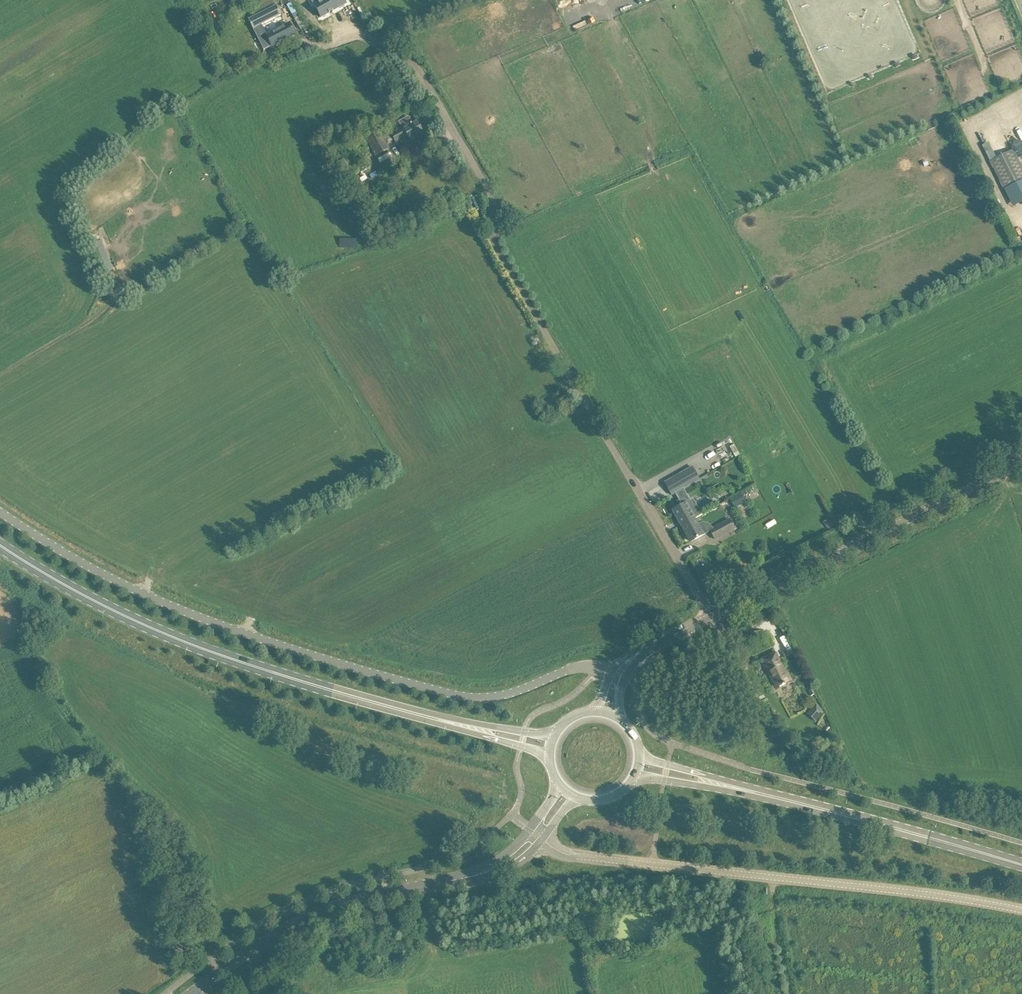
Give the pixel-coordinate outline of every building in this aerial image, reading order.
[(244,4),(252,18),(249,20),(254,30),(255,29),(260,39),(265,49),(295,34),(289,24),(276,31),(274,26),(267,30),(264,24),(279,16),(270,0),(251,0),(244,4)] [(320,17),(321,18),(346,4),(344,0),(311,0),(320,17)] [(417,121),(403,128),(391,135),(395,142),(407,135),(409,141),(424,133),(417,121)] [(379,129),(365,136),(375,155),(389,148),(379,129)] [(1013,149),(989,161),(1003,189),(1008,187),(1010,191),(1021,185),(1021,166),(1013,149)] [(347,158),(338,163),(343,173),(353,168),(347,158)] [(354,172),(343,177),(346,184),(356,179),(354,172)] [(553,399),(541,405),(544,413),(557,407),(553,399)] [(692,467),(664,483),(671,495),(675,493),(682,505),(673,510),(682,526),(694,519),(702,514),(701,514),(692,499),(690,500),(683,488),(699,479),(692,467)] [(740,492),(729,498),(735,508),(746,502),(740,492)] [(828,517),(822,522),(827,528),(833,524),(828,517)] [(694,519),(682,526),(691,542),(703,535),(710,531),(715,539),(734,528),(729,520),(712,529),(711,528),(710,526),(709,525),(708,524),(707,524),(705,523),(704,523),(702,523),(700,523),(699,524),(698,525),(694,519)] [(776,687),(790,680),(786,672),(785,673),(775,652),(762,659),(776,687)] [(816,703),(809,710),(819,718),(825,711),(816,703)]
